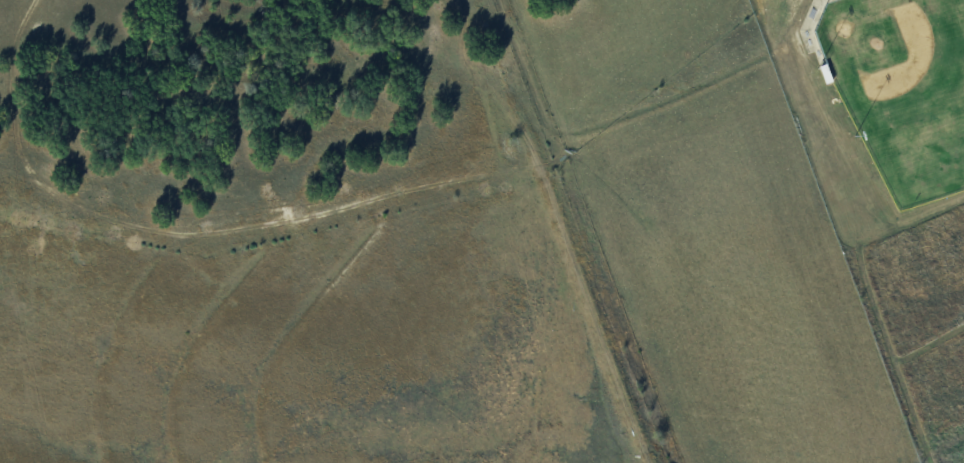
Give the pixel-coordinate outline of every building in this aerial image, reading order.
[(826,83),(835,80),(829,63),(820,66),(826,83)]
